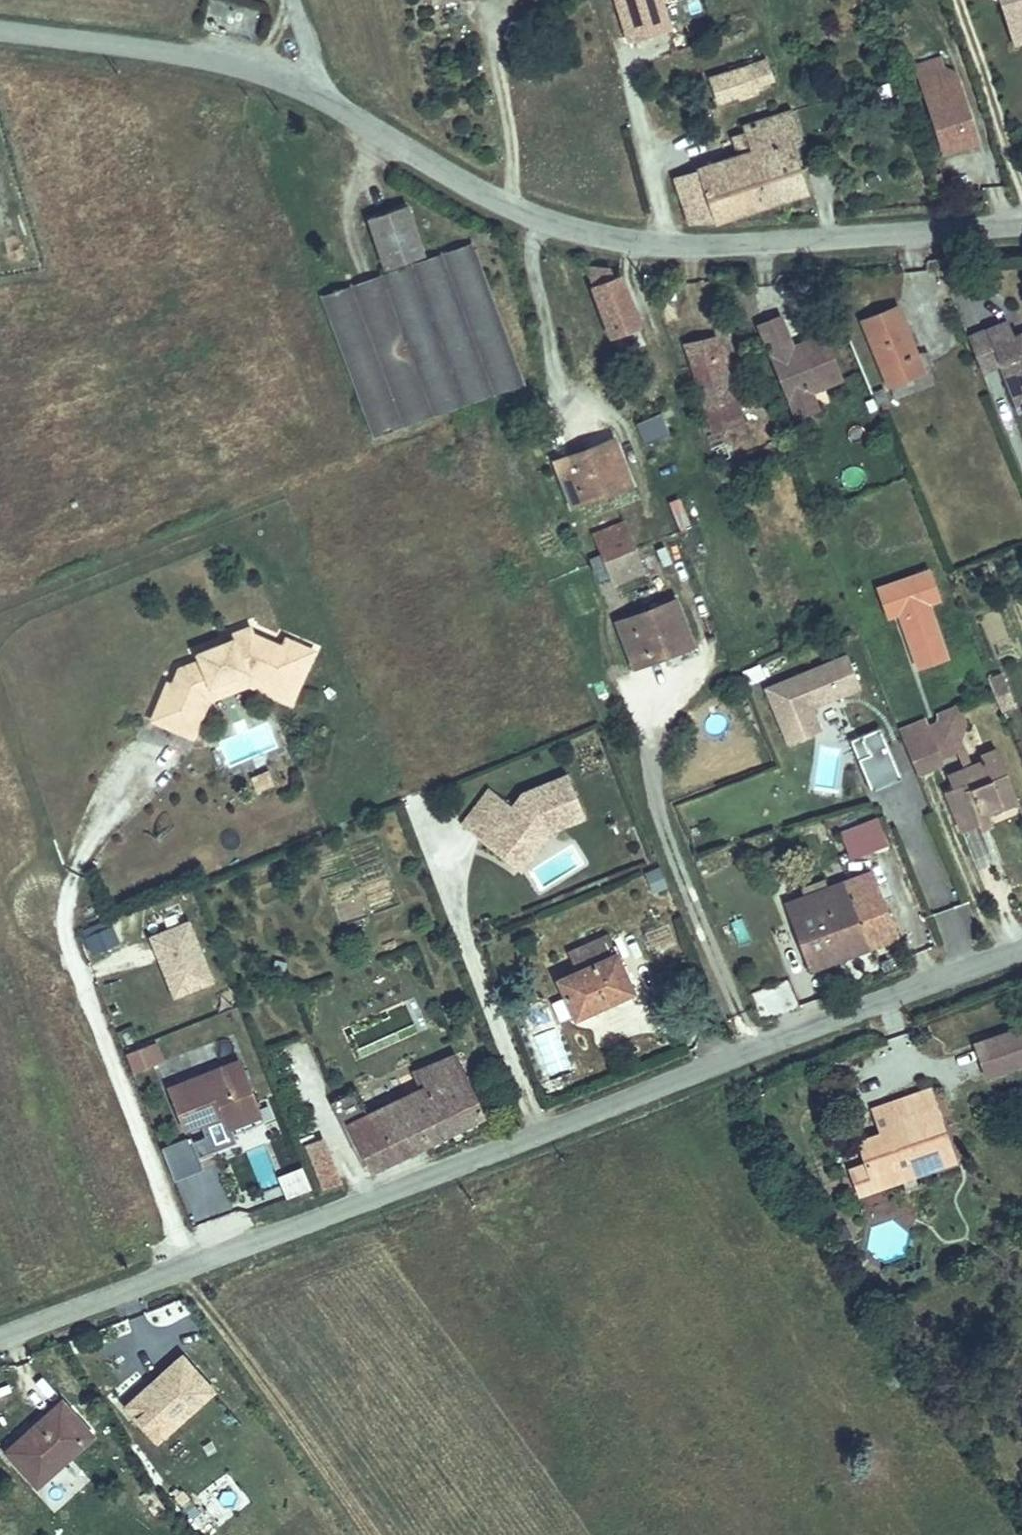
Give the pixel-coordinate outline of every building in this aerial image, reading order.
[(661,0),(616,0),(629,43),(670,30),(661,0)] [(995,4),(1000,3),(1002,11),(1008,9),(1015,32),(1021,30),(1021,0),(994,0),(995,4)] [(1010,34),(1016,52),(1021,50),(1021,30),(1015,32),(1010,34)] [(908,54),(918,82),(951,70),(941,43),(908,54)] [(748,65),(755,87),(773,81),(765,59),(748,65)] [(755,87),(748,65),(710,78),(718,102),(756,90),(755,87)] [(951,70),(918,82),(942,152),(975,141),(951,70)] [(750,152),(740,155),(675,176),(691,222),(711,216),(713,222),(808,192),(790,142),(801,138),(792,110),(742,127),(750,152)] [(750,152),(744,132),(733,135),(740,155),(750,152)] [(368,219),(384,268),(396,264),(408,260),(424,255),(407,205),(368,219)] [(320,297),(373,438),(525,384),(472,243),(409,265),(408,260),(396,264),(398,269),(320,297)] [(585,267),(612,338),(639,327),(620,275),(613,278),(611,270),(585,267)] [(897,307),(866,318),(889,382),(892,382),(909,375),(914,388),(914,390),(929,385),(924,370),(927,369),(920,352),(914,355),(907,334),(900,336),(898,331),(905,329),(897,307)] [(758,325),(760,329),(781,321),(780,316),(758,325)] [(781,321),(760,329),(792,406),(813,397),(811,392),(841,379),(823,334),(804,342),(806,346),(794,351),(792,347),(781,321)] [(993,346),(1000,364),(1019,411),(1021,410),(1021,334),(1014,338),(1008,322),(986,330),(993,346)] [(968,337),(982,371),(1000,364),(993,346),(986,330),(968,337)] [(685,345),(711,429),(741,420),(715,336),(685,345)] [(804,342),(792,347),(794,351),(806,346),(804,342)] [(909,375),(892,382),(896,395),(914,388),(909,375)] [(877,404),(881,403),(888,401),(884,389),(874,392),(877,404)] [(813,397),(792,406),(796,418),(818,409),(813,397)] [(873,399),(866,401),(870,412),(877,410),(873,399)] [(881,403),(883,410),(890,408),(888,401),(881,403)] [(660,412),(635,425),(646,448),(671,436),(660,412)] [(741,420),(722,425),(734,456),(752,448),(741,420)] [(614,441),(557,460),(572,503),(629,484),(614,441)] [(750,486),(742,489),(745,499),(754,495),(750,486)] [(679,531),(690,527),(679,497),(668,501),(679,531)] [(598,541),(626,530),(623,523),(595,534),(598,541)] [(626,530),(598,541),(603,554),(605,560),(634,549),(626,530)] [(634,549),(605,560),(608,567),(613,579),(641,567),(634,549)] [(603,554),(594,558),(596,564),(605,560),(603,554)] [(605,560),(596,564),(599,571),(608,567),(605,560)] [(615,584),(644,573),(641,567),(613,579),(615,584)] [(930,569),(875,586),(886,623),(896,620),(912,672),(949,660),(932,605),(940,602),(930,569)] [(636,666),(690,647),(682,628),(673,602),(620,621),(636,666)] [(153,723),(194,738),(205,709),(202,703),(199,696),(203,688),(232,675),(236,682),(246,678),(248,682),(271,691),(275,683),(295,691),(312,647),(288,637),(285,645),(278,643),(249,632),(247,626),(227,635),(229,639),(232,647),(223,651),(220,643),(196,654),(199,662),(178,671),(172,685),(168,683),(153,723)] [(288,637),(281,635),(278,643),(285,645),(288,637)] [(229,639),(220,643),(223,651),(232,647),(229,639)] [(863,650),(848,657),(860,686),(875,679),(863,650)] [(847,655),(766,689),(788,744),(821,731),(811,707),(860,687),(860,686),(847,655)] [(1001,673),(988,678),(996,697),(1009,692),(1001,673)] [(199,696),(202,703),(212,699),(241,686),(248,682),(246,678),(236,682),(232,675),(203,688),(199,696)] [(295,691),(275,683),(271,691),(292,699),(295,691)] [(899,730),(916,774),(943,763),(940,757),(957,751),(967,728),(958,707),(899,730)] [(861,735),(849,740),(853,750),(865,745),(861,735)] [(960,743),(957,751),(964,769),(970,766),(960,743)] [(816,744),(817,791),(841,790),(839,744),(816,744)] [(869,754),(865,745),(853,750),(857,759),(869,754)] [(951,788),(944,791),(961,832),(978,825),(979,824),(976,818),(986,813),(1017,801),(996,749),(979,756),(982,761),(970,766),(964,769),(946,776),(951,788)] [(907,756),(893,762),(900,778),(914,773),(907,756)] [(274,770),(257,778),(262,789),(279,781),(274,770)] [(582,818),(565,775),(519,793),(509,806),(486,788),(457,824),(481,843),(491,832),(518,854),(536,831),(546,827),(547,831),(582,818)] [(978,825),(980,830),(991,825),(986,813),(976,818),(979,824),(978,825)] [(877,819),(862,825),(872,851),(888,845),(877,819)] [(862,825),(840,833),(851,860),(872,851),(862,825)] [(518,854),(491,832),(481,843),(516,871),(547,831),(546,827),(536,831),(518,854)] [(667,886),(660,868),(646,874),(653,891),(667,886)] [(804,898),(785,905),(809,969),(898,935),(873,874),(828,889),(825,880),(801,890),(804,898)] [(191,920),(147,936),(171,1000),(214,984),(191,920)] [(112,925),(107,927),(115,946),(119,944),(112,925)] [(91,955),(115,946),(107,927),(84,936),(91,955)] [(607,936),(568,953),(577,971),(605,959),(601,951),(612,946),(607,936)] [(605,959),(577,971),(558,980),(575,1017),(632,992),(612,946),(601,951),(605,959)] [(1002,1035),(1013,1066),(1021,1063),(1021,1028),(1002,1035)] [(1002,1035),(977,1044),(987,1075),(1013,1066),(1002,1035)] [(157,1042),(125,1053),(132,1074),(164,1063),(157,1042)] [(396,1152),(398,1157),(483,1115),(455,1055),(413,1073),(422,1090),(368,1115),(355,1089),(334,1100),(368,1166),(396,1152)] [(205,1137),(193,1142),(197,1153),(210,1148),(211,1152),(236,1142),(230,1126),(260,1115),(239,1060),(169,1088),(185,1129),(200,1123),(205,1137)] [(856,1142),(865,1164),(871,1181),(895,1172),(891,1162),(912,1154),(917,1168),(954,1155),(931,1088),(891,1102),(898,1122),(878,1129),(880,1133),(856,1142)] [(891,1102),(871,1110),(878,1129),(898,1122),(891,1102)] [(191,1137),(161,1148),(174,1181),(203,1169),(197,1153),(193,1142),(191,1137)] [(339,1182),(322,1139),(306,1145),(323,1189),(339,1182)] [(370,1171),(398,1157),(396,1152),(368,1166),(370,1171)] [(850,1169),(859,1194),(956,1161),(954,1155),(917,1168),(912,1154),(891,1162),(895,1172),(871,1181),(865,1164),(850,1169)] [(285,1200),(311,1191),(303,1167),(277,1176),(285,1200)] [(219,1178),(182,1192),(190,1215),(202,1211),(204,1218),(231,1208),(219,1178)] [(846,1242),(837,1245),(843,1258),(851,1255),(846,1242)] [(151,1393),(130,1410),(157,1440),(213,1390),(182,1356),(147,1388),(151,1393)] [(147,1388),(126,1406),(130,1410),(151,1393),(147,1388)] [(30,1438),(10,1456),(37,1486),(92,1436),(62,1402),(26,1434),(30,1438)] [(26,1434),(6,1452),(10,1456),(30,1438),(26,1434)] [(200,1510),(189,1498),(182,1505),(193,1516),(200,1510)]
